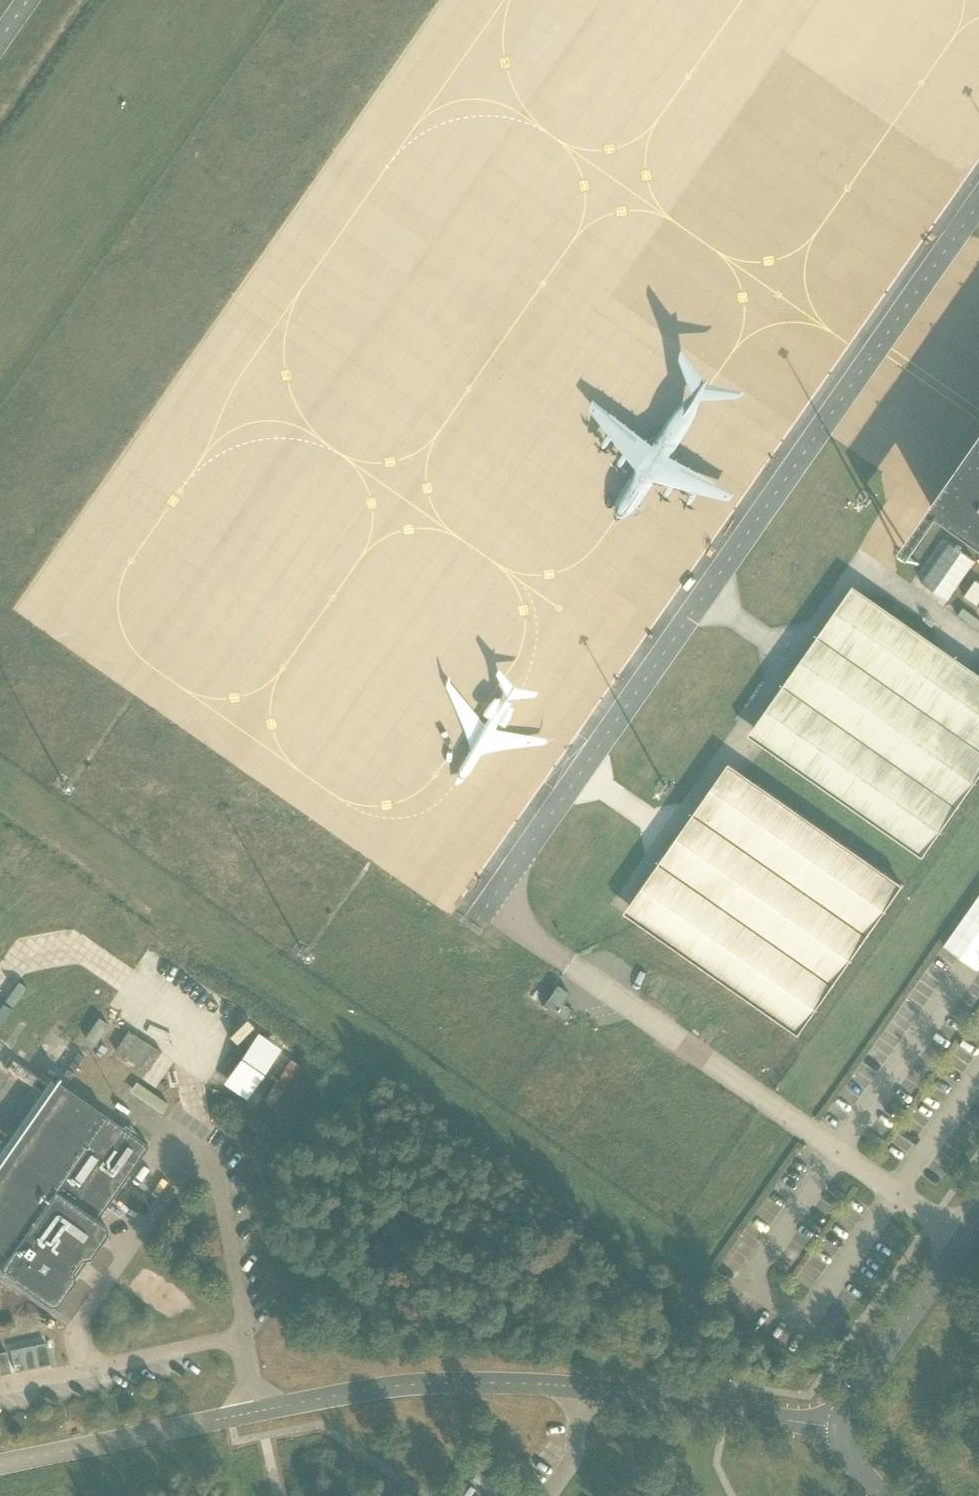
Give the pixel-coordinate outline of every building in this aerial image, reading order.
[(936,515),(978,545),(978,440),(931,509),(932,510),(936,515)] [(964,597),(977,606),(978,603),(978,583),(975,580),(964,597)] [(850,582),(796,661),(747,731),(922,852),(978,770),(978,671),(850,582)] [(901,881),(727,761),(673,838),(623,910),(640,921),(798,1030),(901,881)] [(557,985),(542,1006),(565,1022),(573,1011),(572,1010),(563,1004),(570,994),(569,994),(559,987),(557,985)] [(108,1025),(99,1018),(85,1038),(95,1045),(108,1025)] [(297,1050),(277,1036),(255,1068),(276,1082),(266,1097),(272,1102),(299,1063),(292,1058),(297,1050)] [(85,1058),(78,1053),(74,1059),(81,1064),(82,1063),(85,1058)] [(72,1061),(69,1067),(76,1072),(80,1066),(72,1061)] [(63,1074),(70,1079),(74,1074),(67,1069),(63,1074)] [(97,1220),(113,1197),(126,1179),(149,1147),(139,1140),(122,1128),(121,1127),(109,1119),(65,1088),(58,1083),(61,1079),(60,1078),(59,1079),(57,1082),(0,1164),(0,1253),(8,1258),(2,1267),(2,1274),(14,1282),(50,1307),(58,1305),(75,1281),(73,1273),(72,1272),(81,1259),(82,1260),(90,1259),(100,1245),(102,1242),(106,1227),(97,1220)] [(132,1089),(164,1111),(168,1105),(136,1083),(132,1089)] [(246,1084),(235,1099),(255,1112),(266,1097),(246,1084)] [(11,1351),(15,1372),(50,1364),(46,1343),(11,1351)] [(0,1375),(11,1373),(6,1352),(0,1353),(0,1374),(0,1375)]
